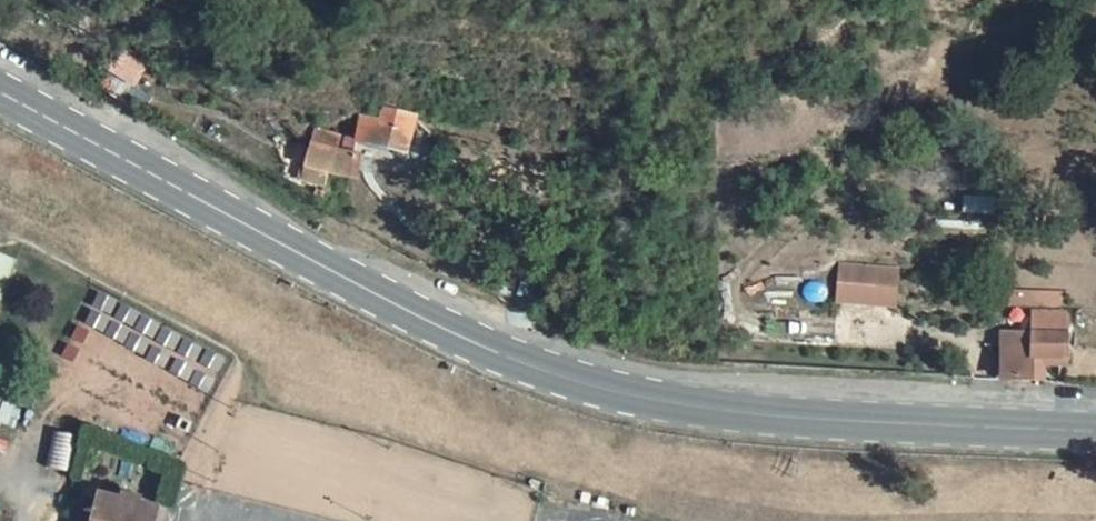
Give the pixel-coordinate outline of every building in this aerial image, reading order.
[(408,151),(415,117),(385,111),(382,123),(362,120),(358,143),(408,151)] [(337,152),(340,138),(317,132),(307,169),(333,173),(337,152)] [(354,177),(358,156),(337,152),(333,173),(354,177)] [(966,186),(963,229),(990,230),(992,187),(966,186)] [(11,260),(0,256),(0,287),(11,260)] [(840,266),(837,302),(895,306),(898,271),(840,266)] [(1010,292),(1010,306),(1052,306),(1052,292),(1010,292)] [(1003,350),(1002,380),(1043,381),(1043,364),(1066,364),(1066,358),(1067,334),(1067,313),(1033,313),(1033,334),(1014,334),(1014,350),(1003,350)] [(1003,334),(1003,350),(1014,350),(1014,334),(1003,334)] [(161,508),(143,503),(144,497),(121,492),(120,497),(98,492),(92,520),(158,520),(161,508)]
